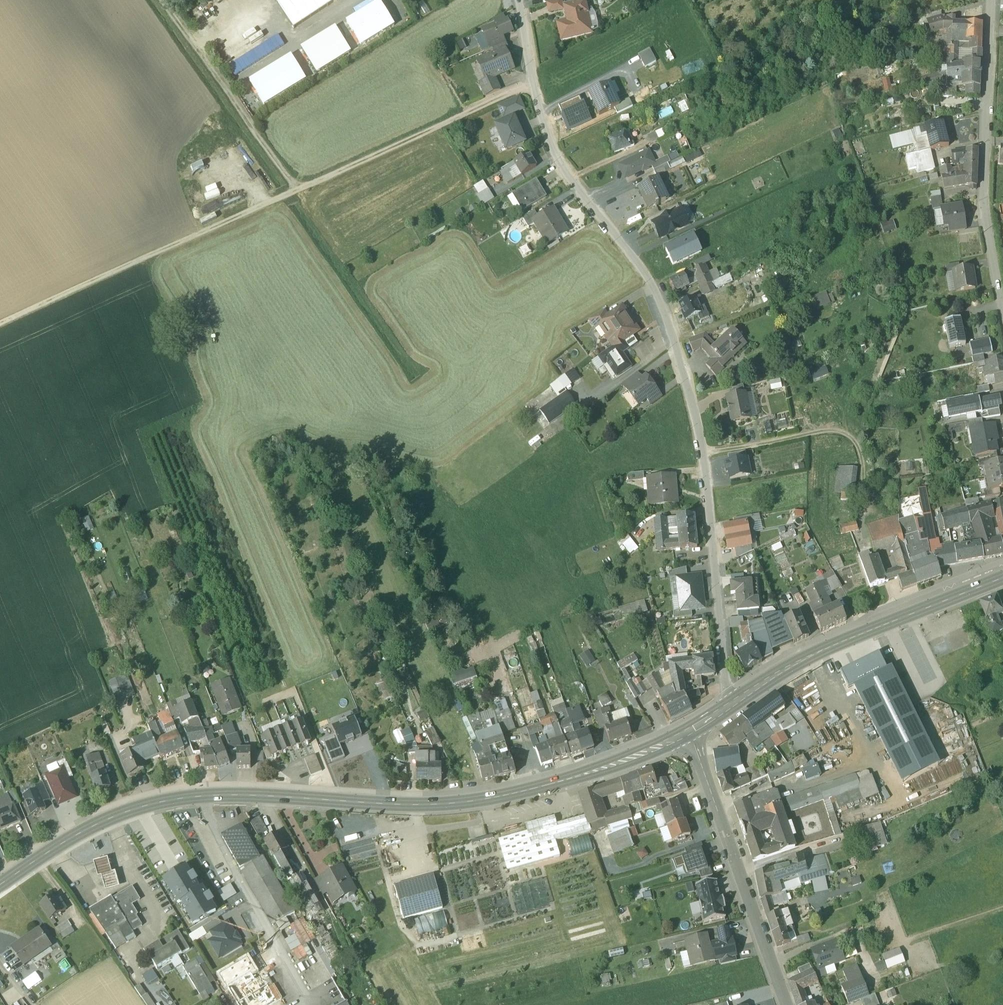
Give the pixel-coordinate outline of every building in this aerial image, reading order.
[(390,0),(379,0),(344,22),(358,45),(402,18),(390,0)] [(561,1),(548,4),(549,12),(563,9),(561,1)] [(585,2),(564,7),(568,22),(557,24),(562,41),(585,35),(592,33),(590,28),(591,28),(587,14),(585,2)] [(503,15),(494,20),(496,26),(506,22),(503,15)] [(941,17),(925,22),(928,34),(943,30),(943,20),(941,20),(941,17)] [(954,18),(941,17),(941,20),(943,20),(943,30),(952,31),(965,31),(966,23),(954,23),(954,18)] [(242,67),(306,28),(300,19),(236,58),(242,67)] [(496,26),(492,28),(483,33),(487,43),(501,38),(501,37),(512,32),(507,21),(506,22),(496,26)] [(982,24),(966,23),(965,31),(965,35),(965,41),(981,42),(982,24)] [(316,74),(350,52),(334,26),(300,47),(316,74)] [(501,38),(487,43),(490,50),(493,49),(503,44),(501,38)] [(956,40),(944,40),(944,42),(944,46),(948,47),(958,49),(959,40),(956,40)] [(503,44),(493,49),(495,54),(505,50),(506,52),(508,51),(508,49),(505,43),(503,44)] [(958,49),(948,47),(947,60),(958,61),(958,49)] [(495,54),(478,62),(480,62),(483,68),(481,69),(486,81),(495,78),(513,70),(509,61),(510,60),(506,52),(505,50),(495,54)] [(638,56),(644,68),(654,63),(647,51),(638,56)] [(289,53),(248,79),(263,102),(304,76),(289,53)] [(981,61),(963,61),(963,65),(963,74),(980,74),(981,61)] [(963,65),(947,67),(947,76),(963,74),(963,65)] [(963,74),(947,76),(946,84),(947,84),(955,83),(963,82),(963,74)] [(980,74),(963,74),(963,82),(963,86),(980,87),(980,74)] [(495,78),(486,81),(480,84),(485,97),(500,90),(496,79),(495,79),(495,78)] [(955,83),(947,84),(948,98),(956,97),(955,83)] [(609,85),(589,94),(599,116),(619,106),(609,85)] [(579,96),(559,106),(564,117),(562,118),(566,127),(577,122),(579,126),(591,120),(579,96)] [(499,108),(504,118),(510,115),(523,109),(519,99),(499,108)] [(633,107),(629,99),(618,104),(620,106),(615,109),(617,114),(633,107)] [(678,103),(682,113),(692,109),(688,100),(678,103)] [(583,104),(588,112),(593,110),(588,101),(583,104)] [(661,118),(674,113),(672,107),(659,113),(661,118)] [(508,151),(524,143),(513,119),(512,120),(510,115),(504,118),(506,123),(497,127),(508,151)] [(943,123),(925,127),(925,128),(913,130),(916,145),(918,152),(930,150),(930,151),(948,147),(943,123)] [(664,129),(643,139),(646,146),(668,136),(664,129)] [(893,150),(916,145),(913,130),(890,136),(893,150)] [(625,132),(609,139),(615,154),(634,146),(630,137),(627,138),(625,132)] [(930,151),(930,150),(918,152),(905,156),(909,175),(935,169),(930,151)] [(966,150),(951,152),(952,165),(958,164),(958,160),(966,159),(966,150)] [(978,150),(966,150),(966,159),(966,166),(965,166),(964,174),(977,174),(978,150)] [(648,152),(620,166),(625,178),(651,165),(654,164),(648,152)] [(676,152),(668,157),(665,159),(668,164),(679,158),(676,152)] [(529,154),(510,165),(513,168),(516,166),(522,176),(536,167),(529,154)] [(654,164),(651,165),(654,171),(668,164),(665,159),(665,158),(654,164)] [(680,158),(668,164),(671,170),(683,164),(680,158)] [(654,171),(653,171),(656,177),(671,170),(668,164),(654,171)] [(950,165),(940,168),(942,176),(952,173),(950,165)] [(506,168),(500,171),(504,177),(510,174),(506,168)] [(942,176),(941,176),(944,188),(964,185),(964,174),(952,176),(952,173),(942,176)] [(977,174),(964,174),(964,185),(971,185),(971,189),(976,189),(976,185),(977,174)] [(658,179),(641,187),(646,200),(644,201),(648,210),(666,201),(662,193),(664,192),(658,179)] [(536,181),(512,196),(522,212),(546,197),(536,181)] [(473,189),(483,206),(494,199),(484,183),(473,189)] [(940,191),(931,192),(933,208),(942,207),(940,191)] [(961,205),(941,209),(944,227),(950,226),(963,223),(964,223),(961,205)] [(538,218),(533,221),(535,224),(547,244),(567,233),(553,209),(538,218)] [(680,210),(653,223),(660,238),(687,225),(680,210)] [(535,211),(523,218),(528,228),(535,224),(533,221),(538,218),(535,211)] [(883,233),(896,230),(894,220),(881,223),(883,233)] [(963,223),(950,226),(952,232),(964,230),(963,223)] [(666,250),(673,264),(701,251),(694,237),(666,250)] [(959,264),(946,266),(947,273),(953,272),(960,271),(959,264)] [(709,275),(704,265),(693,271),(695,277),(697,281),(709,275)] [(960,271),(953,272),(957,291),(975,288),(972,269),(960,271)] [(693,271),(684,275),(687,281),(695,277),(693,271)] [(684,275),(669,282),(675,293),(689,287),(687,281),(684,275)] [(709,275),(697,281),(701,289),(713,283),(709,275)] [(730,275),(720,280),(723,286),(733,281),(730,275)] [(720,280),(713,283),(715,289),(723,286),(720,280)] [(713,283),(701,289),(704,295),(715,289),(713,283)] [(818,308),(830,304),(826,292),(814,295),(818,308)] [(694,299),(680,305),(684,312),(682,313),(685,319),(686,318),(687,319),(701,313),(698,307),(694,299)] [(622,307),(608,317),(601,322),(603,325),(600,327),(613,347),(614,348),(624,341),(632,336),(638,331),(622,307)] [(604,311),(589,320),(596,330),(600,327),(603,325),(601,322),(608,317),(604,311)] [(960,319),(944,322),(950,349),(966,346),(963,333),(965,331),(963,329),(962,329),(960,319)] [(733,329),(716,345),(709,338),(707,339),(705,334),(688,340),(693,352),(701,349),(712,360),(706,365),(716,376),(721,372),(720,370),(723,367),(740,350),(740,351),(747,344),(733,329)] [(632,336),(624,341),(629,349),(637,343),(632,336)] [(990,339),(969,344),(972,357),(983,355),(993,353),(990,339)] [(624,341),(614,348),(613,347),(598,358),(607,371),(608,370),(613,378),(615,377),(616,378),(632,367),(623,354),(629,349),(624,341)] [(983,355),(972,357),(973,364),(982,362),(984,362),(983,355)] [(990,361),(994,376),(994,377),(996,384),(1002,383),(1002,366),(1001,358),(990,361)] [(984,362),(982,362),(985,373),(986,378),(994,377),(994,376),(990,361),(984,362)] [(573,384),(581,378),(574,369),(566,375),(573,384)] [(637,374),(622,385),(627,391),(642,380),(637,374)] [(646,377),(642,380),(627,391),(633,398),(634,400),(635,400),(638,406),(647,399),(656,391),(646,377)] [(781,387),(780,378),(769,381),(771,389),(781,387)] [(743,386),(729,389),(731,397),(745,394),(743,386)] [(656,391),(647,399),(652,405),(662,398),(656,391)] [(567,392),(540,411),(549,424),(576,405),(567,392)] [(731,397),(727,397),(729,405),(731,415),(732,422),(750,419),(745,394),(731,397)] [(996,396),(979,400),(980,403),(994,400),(995,407),(981,410),(982,413),(987,412),(999,410),(996,396)] [(963,397),(946,401),(947,406),(965,403),(963,397)] [(965,403),(947,406),(949,418),(965,415),(965,416),(981,412),(981,413),(982,413),(981,410),(995,407),(994,400),(980,403),(979,400),(965,403)] [(999,410),(987,412),(989,418),(1000,416),(999,410)] [(982,419),(966,422),(968,432),(971,431),(971,430),(983,428),(983,427),(982,419)] [(983,428),(971,430),(971,431),(976,457),(997,453),(994,436),(997,435),(995,425),(983,427),(983,428)] [(746,452),(728,455),(729,463),(747,460),(746,452)] [(994,459),(978,462),(980,469),(985,468),(985,467),(995,465),(994,459)] [(729,463),(726,464),(727,473),(729,472),(730,479),(750,475),(747,460),(729,463)] [(985,467),(985,468),(988,479),(1002,476),(1002,464),(995,465),(985,467)] [(857,468),(845,467),(842,493),(854,495),(857,468)] [(644,472),(631,474),(628,476),(629,482),(645,480),(644,472)] [(675,476),(647,478),(650,506),(678,503),(675,476)] [(988,479),(990,491),(999,489),(1002,489),(1002,476),(988,479)] [(935,538),(925,488),(918,489),(924,517),(929,540),(935,538)] [(999,489),(990,491),(984,492),(985,498),(1000,495),(999,489)] [(965,502),(967,510),(979,507),(977,500),(965,502)] [(994,503),(996,512),(1002,510),(1002,501),(994,503)] [(992,504),(983,506),(986,519),(990,518),(995,517),(992,504)] [(979,507),(967,510),(970,524),(977,544),(980,543),(996,541),(994,535),(990,518),(986,519),(983,506),(979,507)] [(967,510),(941,517),(945,529),(949,529),(948,528),(962,526),(970,524),(967,510)] [(759,515),(734,520),(735,526),(746,524),(752,522),(761,521),(759,515)] [(694,516),(677,518),(679,534),(695,532),(694,516)] [(882,575),(876,558),(862,563),(871,588),(885,583),(895,579),(898,578),(902,590),(917,584),(913,573),(911,573),(910,565),(903,542),(904,542),(898,520),(897,516),(878,522),(866,526),(873,551),(886,547),(893,545),(900,568),(892,571),(882,575)] [(935,538),(929,540),(924,517),(918,518),(921,533),(919,534),(920,542),(927,540),(929,550),(939,548),(937,538),(935,538)] [(926,560),(922,561),(920,553),(922,553),(920,542),(919,534),(918,534),(914,518),(898,520),(904,542),(903,542),(910,565),(912,567),(913,573),(917,584),(940,576),(937,567),(945,566),(942,551),(935,553),(934,552),(924,555),(926,560)] [(665,519),(655,520),(657,536),(667,535),(665,519)] [(841,534),(850,532),(853,541),(859,539),(856,531),(859,530),(856,521),(838,526),(838,527),(834,528),(836,534),(841,533),(841,534)] [(735,526),(724,528),(726,539),(749,534),(754,533),(752,522),(746,524),(735,526)] [(965,545),(952,548),(952,550),(954,550),(957,564),(965,562),(983,559),(980,543),(977,544),(970,524),(962,526),(965,545)] [(695,532),(679,534),(680,550),(697,548),(695,532)] [(749,534),(726,539),(728,550),(734,549),(751,546),(749,534)] [(667,535),(657,536),(658,552),(668,551),(667,535)] [(980,543),(983,559),(1002,555),(1002,550),(1002,540),(996,541),(980,543)] [(951,543),(941,545),(942,551),(945,566),(956,564),(954,550),(952,550),(952,548),(951,543)] [(752,551),(751,546),(734,549),(736,559),(752,551)] [(833,568),(843,564),(839,556),(830,560),(833,568)] [(670,579),(688,577),(687,569),(669,572),(670,579)] [(703,592),(701,575),(688,577),(678,578),(680,595),(703,592)] [(751,582),(730,583),(731,594),(736,594),(738,611),(750,610),(759,609),(758,599),(753,600),(751,582)] [(819,584),(806,590),(809,596),(816,593),(815,592),(821,589),(819,584)] [(792,591),(799,604),(805,601),(798,588),(792,591)] [(821,589),(815,592),(816,593),(819,600),(823,607),(829,604),(830,604),(823,588),(821,589)] [(705,609),(703,592),(680,595),(682,611),(691,610),(705,609)] [(816,593),(809,596),(812,603),(819,600),(816,593)] [(995,597),(980,603),(988,625),(994,623),(991,616),(1001,612),(995,597)] [(613,610),(617,621),(648,612),(644,600),(613,610)] [(819,600),(812,603),(816,611),(823,607),(819,600)] [(839,605),(832,608),(831,605),(829,604),(823,607),(832,627),(846,621),(839,605)] [(832,627),(823,607),(816,611),(813,612),(815,616),(814,617),(821,633),(832,627)] [(692,617),(691,610),(682,611),(674,612),(674,619),(692,617)] [(762,616),(764,623),(772,651),(793,642),(784,620),(782,614),(762,616)] [(799,614),(784,620),(793,642),(794,643),(809,636),(799,614)] [(740,618),(728,619),(730,636),(743,633),(741,625),(740,618)] [(764,623),(749,627),(751,639),(752,646),(761,662),(773,655),(772,651),(764,623)] [(994,623),(988,625),(991,633),(999,630),(997,624),(994,623)] [(748,624),(741,625),(743,633),(744,640),(751,639),(749,627),(748,624)] [(752,646),(736,655),(744,671),(761,662),(752,646)] [(583,656),(588,665),(595,661),(590,652),(583,656)] [(854,686),(886,669),(878,653),(841,671),(849,688),(854,686)] [(619,664),(623,670),(639,660),(634,654),(619,664)] [(713,657),(693,660),(695,670),(696,678),(715,676),(713,657)] [(693,660),(669,663),(670,673),(681,672),(695,670),(693,660)] [(669,663),(664,664),(665,673),(658,676),(662,682),(660,683),(665,691),(673,688),(672,683),(670,673),(669,663)] [(886,669),(854,686),(902,782),(939,764),(891,667),(886,669)] [(473,671),(458,677),(463,689),(478,684),(473,671)] [(681,672),(670,673),(672,683),(682,680),(681,672)] [(658,676),(658,674),(649,679),(653,687),(661,703),(674,695),(676,695),(673,688),(665,691),(660,683),(662,682),(658,676)] [(458,677),(450,679),(456,691),(463,689),(458,677)] [(642,682),(647,691),(653,687),(649,679),(642,682)] [(229,680),(216,685),(219,693),(215,695),(224,716),(241,710),(229,680)] [(635,698),(641,695),(636,685),(633,681),(633,680),(626,684),(635,698)] [(682,680),(672,683),(673,688),(676,695),(677,697),(687,694),(684,680),(682,681),(682,680)] [(647,691),(642,682),(636,685),(641,695),(647,691)] [(125,685),(114,690),(118,701),(129,696),(125,685)] [(525,708),(534,705),(528,689),(520,692),(525,708)] [(603,707),(613,703),(609,694),(599,698),(603,707)] [(674,695),(661,703),(670,720),(692,709),(684,695),(677,699),(674,695)] [(773,695),(743,718),(743,719),(763,744),(769,739),(774,737),(770,732),(763,723),(773,716),(770,712),(780,704),(773,695)] [(565,704),(567,712),(574,709),(570,697),(563,699),(565,704)] [(175,702),(167,706),(171,715),(173,721),(180,719),(176,708),(177,708),(175,702)] [(177,708),(176,708),(180,719),(183,724),(189,722),(199,718),(192,702),(177,708)] [(539,720),(546,717),(541,702),(534,705),(539,720)] [(559,706),(552,709),(555,714),(558,722),(561,731),(566,729),(573,727),(572,726),(573,725),(572,724),(570,719),(567,712),(565,704),(559,706)] [(583,707),(587,716),(591,714),(588,705),(583,707)] [(574,709),(567,712),(570,719),(582,715),(580,708),(574,709)] [(627,710),(611,716),(614,724),(626,720),(630,719),(627,710)] [(601,711),(594,714),(599,730),(605,728),(605,727),(606,727),(603,717),(604,717),(601,711)] [(540,724),(542,728),(551,724),(558,722),(555,714),(546,717),(539,720),(540,724)] [(626,720),(614,724),(611,716),(610,714),(604,717),(603,717),(606,727),(605,727),(605,728),(610,743),(632,736),(626,720)] [(171,715),(160,719),(161,722),(162,721),(164,727),(165,729),(175,725),(173,721),(171,715)] [(483,725),(479,715),(468,719),(472,729),(483,725)] [(582,715),(570,719),(572,724),(578,723),(584,720),(582,715)] [(794,725),(788,715),(784,718),(790,728),(794,725)] [(199,718),(189,722),(191,728),(202,727),(199,718)] [(784,718),(775,726),(776,728),(780,733),(790,728),(784,718)] [(153,719),(147,722),(151,733),(164,727),(162,721),(161,722),(160,719),(154,722),(153,719)] [(335,736),(339,746),(347,742),(348,743),(354,741),(354,740),(362,737),(355,719),(347,722),(346,721),(339,724),(340,725),(332,728),(335,736)] [(498,724),(502,735),(517,730),(513,719),(498,724)] [(743,719),(720,735),(730,749),(738,748),(748,741),(757,754),(765,748),(768,752),(775,747),(769,739),(763,744),(743,719)] [(210,729),(207,721),(201,723),(202,727),(205,734),(208,741),(210,746),(216,744),(212,735),(210,729)] [(311,743),(302,721),(293,725),(301,747),(306,744),(308,745),(309,743),(311,743)] [(483,725),(472,729),(479,743),(481,748),(488,748),(493,746),(494,748),(499,751),(507,748),(502,735),(498,724),(497,721),(483,725)] [(111,733),(106,722),(101,724),(105,735),(111,733)] [(561,731),(558,722),(551,724),(556,737),(559,741),(564,739),(561,731)] [(431,723),(423,726),(426,733),(434,729),(431,723)] [(578,723),(572,724),(573,725),(572,726),(573,727),(576,736),(582,734),(578,723)] [(220,724),(212,728),(214,734),(223,731),(223,730),(220,724)] [(540,724),(527,729),(529,736),(543,731),(542,728),(540,724)] [(301,747),(293,725),(283,729),(292,750),(297,748),(299,749),(300,747),(301,747)] [(191,728),(184,729),(187,736),(205,734),(202,727),(191,728)] [(232,727),(223,730),(223,731),(226,738),(235,735),(232,727)] [(573,727),(566,729),(568,733),(571,737),(576,736),(573,727)] [(776,728),(770,732),(774,737),(780,733),(776,728)] [(283,729),(274,732),(283,754),(284,753),(286,754),(287,752),(292,750),(283,729)] [(434,729),(426,733),(432,747),(441,743),(434,729)] [(402,733),(410,755),(416,754),(420,754),(418,750),(411,730),(402,733)] [(274,732),(265,736),(269,747),(273,758),(275,757),(277,758),(277,756),(283,754),(274,732)] [(582,734),(576,736),(581,753),(594,748),(588,732),(582,734)] [(152,734),(135,741),(135,742),(139,751),(143,762),(144,762),(160,755),(155,743),(152,734)] [(178,734),(167,738),(174,754),(185,750),(178,734)] [(205,734),(187,736),(190,743),(196,742),(208,741),(205,734)] [(235,735),(226,738),(232,753),(237,751),(237,750),(236,749),(240,748),(235,735)] [(339,746),(335,736),(324,740),(332,763),(344,759),(339,746)] [(564,740),(570,756),(581,753),(576,736),(571,737),(564,740)] [(545,737),(538,739),(541,747),(547,745),(545,737)] [(167,738),(155,743),(160,755),(162,759),(174,754),(167,738)] [(559,741),(547,745),(553,762),(570,756),(564,740),(564,739),(559,741)] [(208,741),(196,742),(198,748),(192,749),(194,753),(200,753),(201,752),(212,751),(210,746),(208,741)] [(216,744),(210,746),(212,751),(212,752),(223,748),(221,742),(216,744)] [(541,747),(536,749),(542,766),(553,762),(547,745),(541,747)] [(269,747),(263,749),(268,760),(273,758),(269,747)] [(223,748),(212,752),(219,769),(230,764),(224,748),(223,748)] [(481,748),(474,751),(476,757),(483,753),(481,748)] [(488,748),(481,748),(487,762),(488,762),(493,761),(488,748)] [(730,749),(713,751),(717,774),(737,768),(742,766),(740,760),(738,748),(730,749)] [(237,750),(237,751),(237,768),(251,768),(251,750),(237,750)] [(139,751),(122,758),(129,775),(146,768),(144,762),(143,762),(139,751)] [(212,751),(201,752),(200,753),(202,762),(204,761),(205,770),(219,769),(212,752),(212,751)] [(99,753),(91,756),(94,765),(102,762),(99,753)] [(483,753),(476,757),(479,766),(487,762),(483,753)] [(316,755),(305,759),(311,776),(322,772),(316,755)] [(91,756),(85,758),(91,777),(97,775),(94,765),(91,756)] [(493,761),(488,762),(495,779),(516,773),(510,756),(493,761)] [(66,760),(57,764),(60,770),(63,768),(68,779),(73,776),(66,760)] [(102,762),(94,765),(97,775),(105,772),(102,762)] [(487,762),(479,766),(483,782),(495,779),(488,762),(487,762)] [(791,763),(782,769),(768,775),(771,783),(795,773),(792,766),(791,763)] [(57,764),(47,768),(50,774),(47,776),(59,805),(76,798),(68,779),(63,768),(60,770),(57,764)] [(435,765),(429,766),(429,782),(442,781),(442,765),(435,765)] [(423,766),(416,766),(417,782),(429,782),(429,766),(423,766)] [(740,776),(729,780),(733,791),(751,783),(745,772),(742,766),(737,768),(740,776)] [(803,770),(807,782),(820,777),(816,766),(803,770)] [(651,770),(638,775),(643,791),(656,786),(655,783),(651,770)] [(97,775),(91,777),(96,792),(111,788),(105,772),(97,775)] [(729,780),(727,774),(717,778),(724,795),(733,791),(729,780)] [(638,775),(621,781),(612,783),(615,792),(615,794),(624,791),(625,797),(638,793),(643,791),(638,775)] [(855,775),(799,796),(803,808),(824,800),(834,797),(839,810),(864,801),(857,782),(855,775)] [(857,782),(864,801),(878,796),(871,777),(857,782)] [(666,780),(671,789),(675,787),(671,778),(666,780)] [(643,791),(646,803),(673,795),(671,789),(666,780),(655,783),(656,786),(643,791)] [(612,783),(596,789),(599,798),(615,792),(612,783)] [(685,783),(671,789),(673,795),(688,790),(685,783)] [(43,784),(35,787),(37,791),(38,791),(43,803),(44,803),(51,800),(43,784)] [(596,789),(579,795),(585,817),(589,825),(606,820),(605,816),(599,798),(596,789)] [(37,791),(23,797),(32,816),(46,810),(44,803),(43,803),(38,791),(37,791)] [(787,820),(788,820),(786,813),(785,813),(779,798),(776,799),(774,792),(734,806),(740,823),(745,838),(754,862),(794,849),(791,839),(793,838),(795,835),(792,826),(789,825),(787,820)] [(638,793),(625,797),(628,807),(641,803),(638,793)] [(798,794),(787,799),(791,812),(803,808),(799,796),(798,794)] [(12,806),(7,795),(0,799),(0,811),(12,806)] [(661,807),(661,808),(663,815),(667,827),(683,822),(683,821),(677,802),(661,807)] [(0,811),(0,831),(21,822),(14,805),(12,806),(0,811)] [(660,805),(638,812),(641,823),(663,815),(661,808),(661,807),(660,805)] [(629,810),(605,816),(606,820),(608,826),(632,820),(629,810)] [(268,831),(260,817),(250,822),(259,837),(268,831)] [(556,818),(528,825),(534,847),(591,831),(589,825),(585,817),(558,824),(556,818)] [(606,820),(589,825),(591,831),(604,828),(608,826),(606,820)] [(608,826),(604,828),(614,855),(634,847),(634,846),(633,846),(631,840),(628,831),(635,828),(632,820),(608,826)] [(683,822),(667,827),(672,842),(678,840),(678,842),(686,839),(685,837),(690,835),(685,821),(683,821),(683,822)] [(881,824),(856,831),(863,854),(888,846),(881,824)] [(262,856),(245,825),(241,827),(259,859),(262,856)] [(483,826),(473,829),(476,838),(486,835),(483,826)] [(259,859),(241,827),(223,837),(241,869),(259,859)] [(278,834),(265,841),(274,856),(281,853),(287,849),(278,834)] [(576,855),(572,839),(536,850),(540,865),(576,855)] [(706,855),(701,844),(685,850),(687,855),(701,850),(703,856),(706,855)] [(703,856),(701,850),(687,855),(673,860),(677,871),(685,868),(688,876),(700,872),(708,869),(703,856)] [(295,878),(281,853),(274,856),(280,867),(289,883),(290,882),(290,881),(295,879),(295,878)] [(241,869),(268,917),(273,926),(274,926),(273,925),(294,913),(295,914),(295,913),(262,856),(259,859),(241,869)] [(802,858),(789,861),(790,867),(784,868),(787,880),(798,876),(799,881),(801,888),(802,888),(801,885),(829,877),(822,856),(803,862),(802,858)] [(108,858),(94,862),(98,878),(102,877),(106,892),(120,888),(116,872),(112,873),(108,858)] [(181,902),(200,890),(195,882),(197,881),(193,875),(191,876),(186,868),(165,881),(178,903),(181,902)] [(343,868),(333,874),(334,874),(330,876),(331,878),(329,879),(333,886),(327,890),(328,892),(328,893),(333,901),(344,895),(345,897),(349,898),(355,895),(356,891),(343,868)] [(784,868),(756,875),(761,900),(769,897),(777,894),(776,889),(776,888),(775,883),(774,881),(782,879),(782,881),(787,880),(784,868)] [(708,869),(700,872),(702,879),(713,875),(710,869),(708,869)] [(303,874),(295,878),(295,879),(290,881),(290,882),(312,919),(324,912),(303,874)] [(327,875),(316,881),(315,882),(323,895),(328,893),(328,892),(327,890),(333,886),(329,879),(331,878),(330,876),(329,874),(327,875)] [(434,876),(395,887),(404,919),(443,908),(434,876)] [(717,881),(695,886),(696,887),(700,903),(699,903),(702,914),(703,914),(704,922),(704,923),(726,918),(725,917),(723,909),(725,908),(725,909),(726,908),(723,897),(722,897),(722,898),(721,898),(717,882),(717,881)] [(799,881),(784,886),(785,892),(790,890),(790,892),(801,888),(799,881)] [(693,882),(686,883),(688,893),(694,892),(693,882)] [(218,891),(225,902),(237,895),(231,884),(218,891)] [(132,888),(118,896),(124,905),(123,905),(132,918),(136,916),(138,915),(132,905),(134,904),(140,900),(132,888)] [(200,890),(181,902),(195,925),(216,912),(211,903),(213,902),(209,896),(207,897),(202,889),(200,890)] [(777,894),(769,897),(772,906),(772,907),(789,902),(785,892),(777,894)] [(118,896),(113,899),(118,908),(123,905),(124,905),(118,896)] [(54,897),(41,905),(50,920),(53,919),(67,910),(60,900),(57,902),(54,897)] [(113,899),(112,897),(90,911),(116,950),(136,938),(133,932),(118,908),(113,899)] [(769,897),(761,900),(764,909),(772,906),(769,897)] [(132,918),(123,905),(118,908),(133,932),(142,926),(136,916),(132,918)] [(772,906),(764,909),(767,918),(775,915),(772,907),(772,906)] [(786,911),(780,913),(785,929),(792,927),(786,911)] [(445,912),(416,916),(419,932),(448,928),(445,912)] [(775,915),(767,918),(772,934),(785,930),(785,929),(780,913),(775,915)] [(218,918),(203,928),(189,936),(194,943),(211,932),(222,925),(218,918)] [(300,920),(291,925),(296,934),(286,939),(291,950),(310,941),(300,920)] [(68,921),(56,929),(59,935),(72,927),(68,921)] [(211,932),(212,932),(215,937),(209,940),(220,958),(225,954),(241,945),(227,922),(222,925),(211,932)] [(707,927),(709,942),(717,941),(715,929),(724,928),(724,925),(707,927)] [(72,927),(59,935),(63,940),(76,932),(72,927)] [(39,929),(24,939),(26,941),(13,950),(24,965),(32,960),(31,957),(49,944),(45,939),(45,938),(39,929)] [(730,941),(728,930),(718,932),(721,945),(711,947),(712,953),(713,953),(715,961),(719,960),(719,959),(734,956),(735,956),(732,940),(730,941)] [(785,930),(772,934),(777,948),(790,943),(787,934),(785,930)] [(178,931),(144,952),(149,960),(151,959),(157,969),(190,950),(178,931)] [(793,932),(787,934),(790,943),(796,941),(796,939),(793,932)] [(319,939),(330,960),(339,955),(328,934),(319,939)] [(710,953),(706,935),(687,940),(690,951),(689,952),(692,967),(715,961),(713,953),(712,953),(710,953)] [(808,935),(796,939),(796,941),(798,946),(810,942),(808,935)] [(836,942),(813,951),(819,967),(812,970),(817,979),(826,976),(825,971),(824,970),(825,967),(843,961),(836,942)] [(609,952),(610,959),(625,956),(623,949),(609,952)] [(884,956),(888,969),(904,963),(899,950),(884,956)] [(734,956),(719,959),(719,960),(721,965),(736,962),(734,956)] [(212,987),(196,960),(183,967),(199,995),(205,992),(212,987)] [(877,973),(885,969),(882,962),(874,966),(877,973)] [(809,964),(798,969),(800,976),(812,970),(809,964)] [(855,967),(843,972),(848,985),(860,980),(855,967)] [(154,969),(148,972),(152,978),(147,981),(155,993),(165,987),(154,969)] [(812,970),(800,976),(788,982),(793,995),(802,991),(818,982),(817,979),(812,970)] [(848,985),(841,987),(848,1004),(860,1000),(867,997),(860,980),(848,985)] [(146,995),(140,985),(135,988),(142,998),(146,995)] [(212,987),(205,992),(207,996),(215,991),(212,987)] [(886,993),(888,999),(896,996),(893,990),(886,993)] [(793,995),(797,1004),(807,1004),(802,991),(793,995)] [(860,1000),(862,1004),(879,1004),(875,994),(867,997),(860,1000)]
